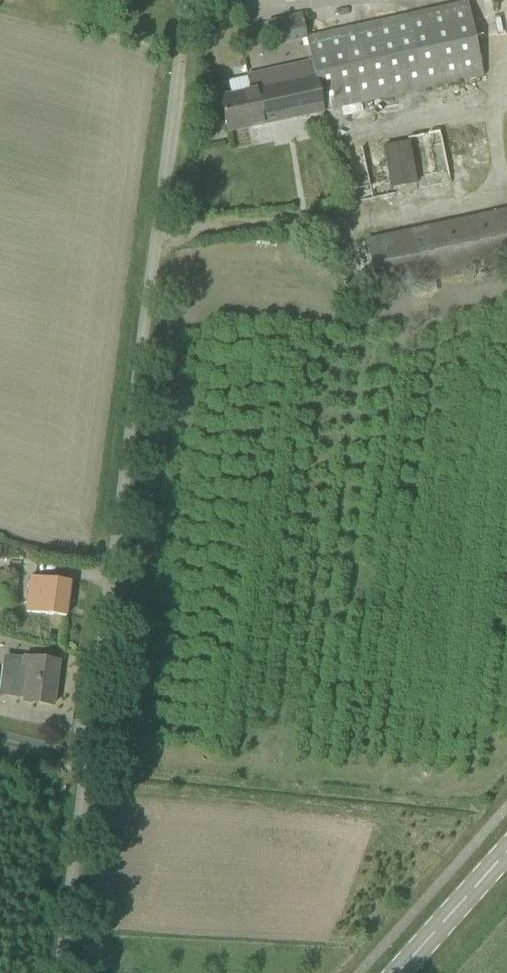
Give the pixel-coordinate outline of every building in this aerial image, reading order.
[(306,37),(312,62),(322,111),(484,76),(468,2),(306,37)] [(271,38),(306,31),(302,13),(267,21),(271,38)] [(228,132),(322,111),(312,62),(247,76),(248,77),(229,81),(232,95),(220,98),(228,132)] [(465,166),(458,128),(347,151),(357,202),(450,183),(448,170),(465,166)] [(377,292),(506,264),(506,210),(366,241),(377,292)] [(28,576),(24,612),(66,617),(70,582),(28,576)] [(59,662),(23,657),(23,662),(15,661),(11,698),(22,699),(22,701),(53,705),(59,662)]
